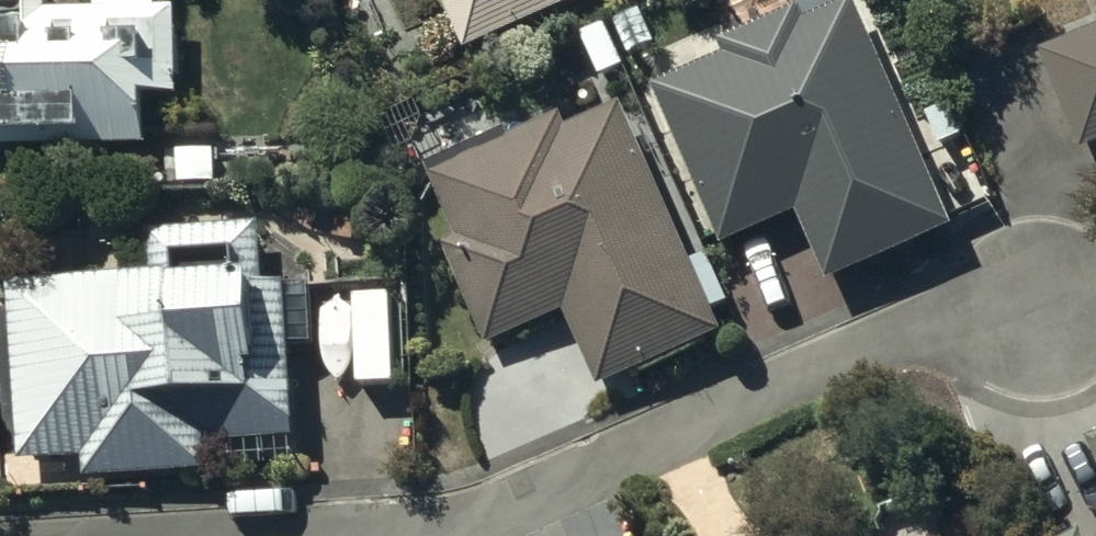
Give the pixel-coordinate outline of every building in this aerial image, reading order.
[(150,152),(149,106),(181,106),(180,15),(160,15),(160,0),(99,0),(100,14),(0,16),(0,154),(150,152)] [(465,55),(591,0),(439,0),(465,55)] [(727,59),(652,91),(721,252),(797,219),(827,289),(954,234),(855,4),(803,26),(797,14),(721,46),(727,59)] [(1041,57),(1082,156),(1095,150),(1095,34),(1041,57)] [(460,241),(445,248),(490,352),(567,318),(600,394),(722,341),(711,316),(728,309),(706,258),(689,266),(621,110),(568,133),(563,121),(511,144),(507,136),(429,170),(460,241)] [(227,150),(174,150),(175,192),(227,191),(227,150)] [(151,280),(11,287),(20,469),(84,466),(85,483),(211,477),(209,447),(299,443),(291,292),(267,293),(264,230),(149,236),(151,280)]
